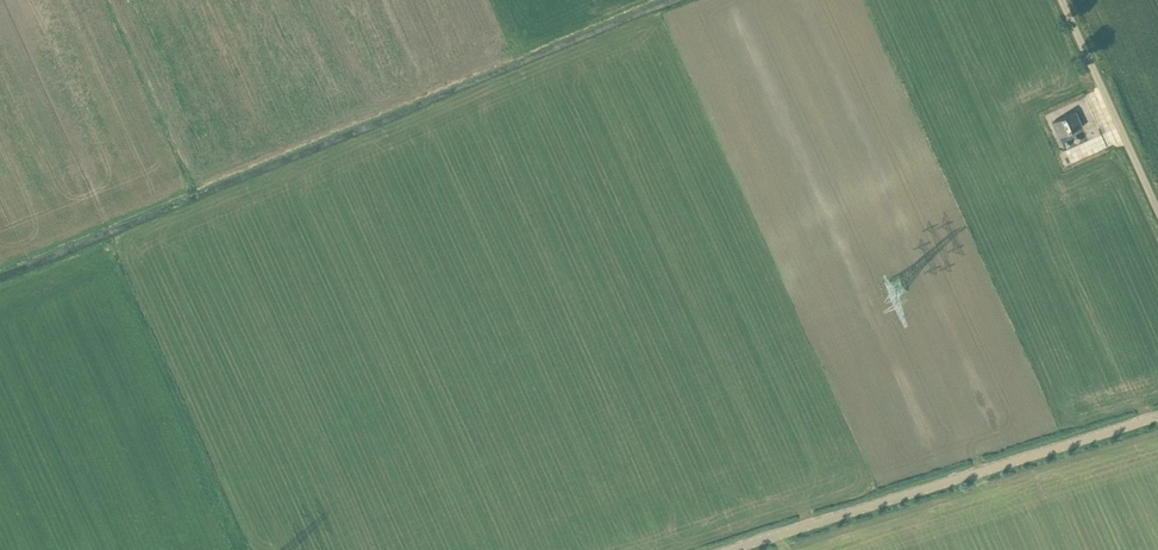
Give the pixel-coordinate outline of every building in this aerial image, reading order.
[(1082,126),(1076,111),(1052,122),(1059,137),(1082,126)]
